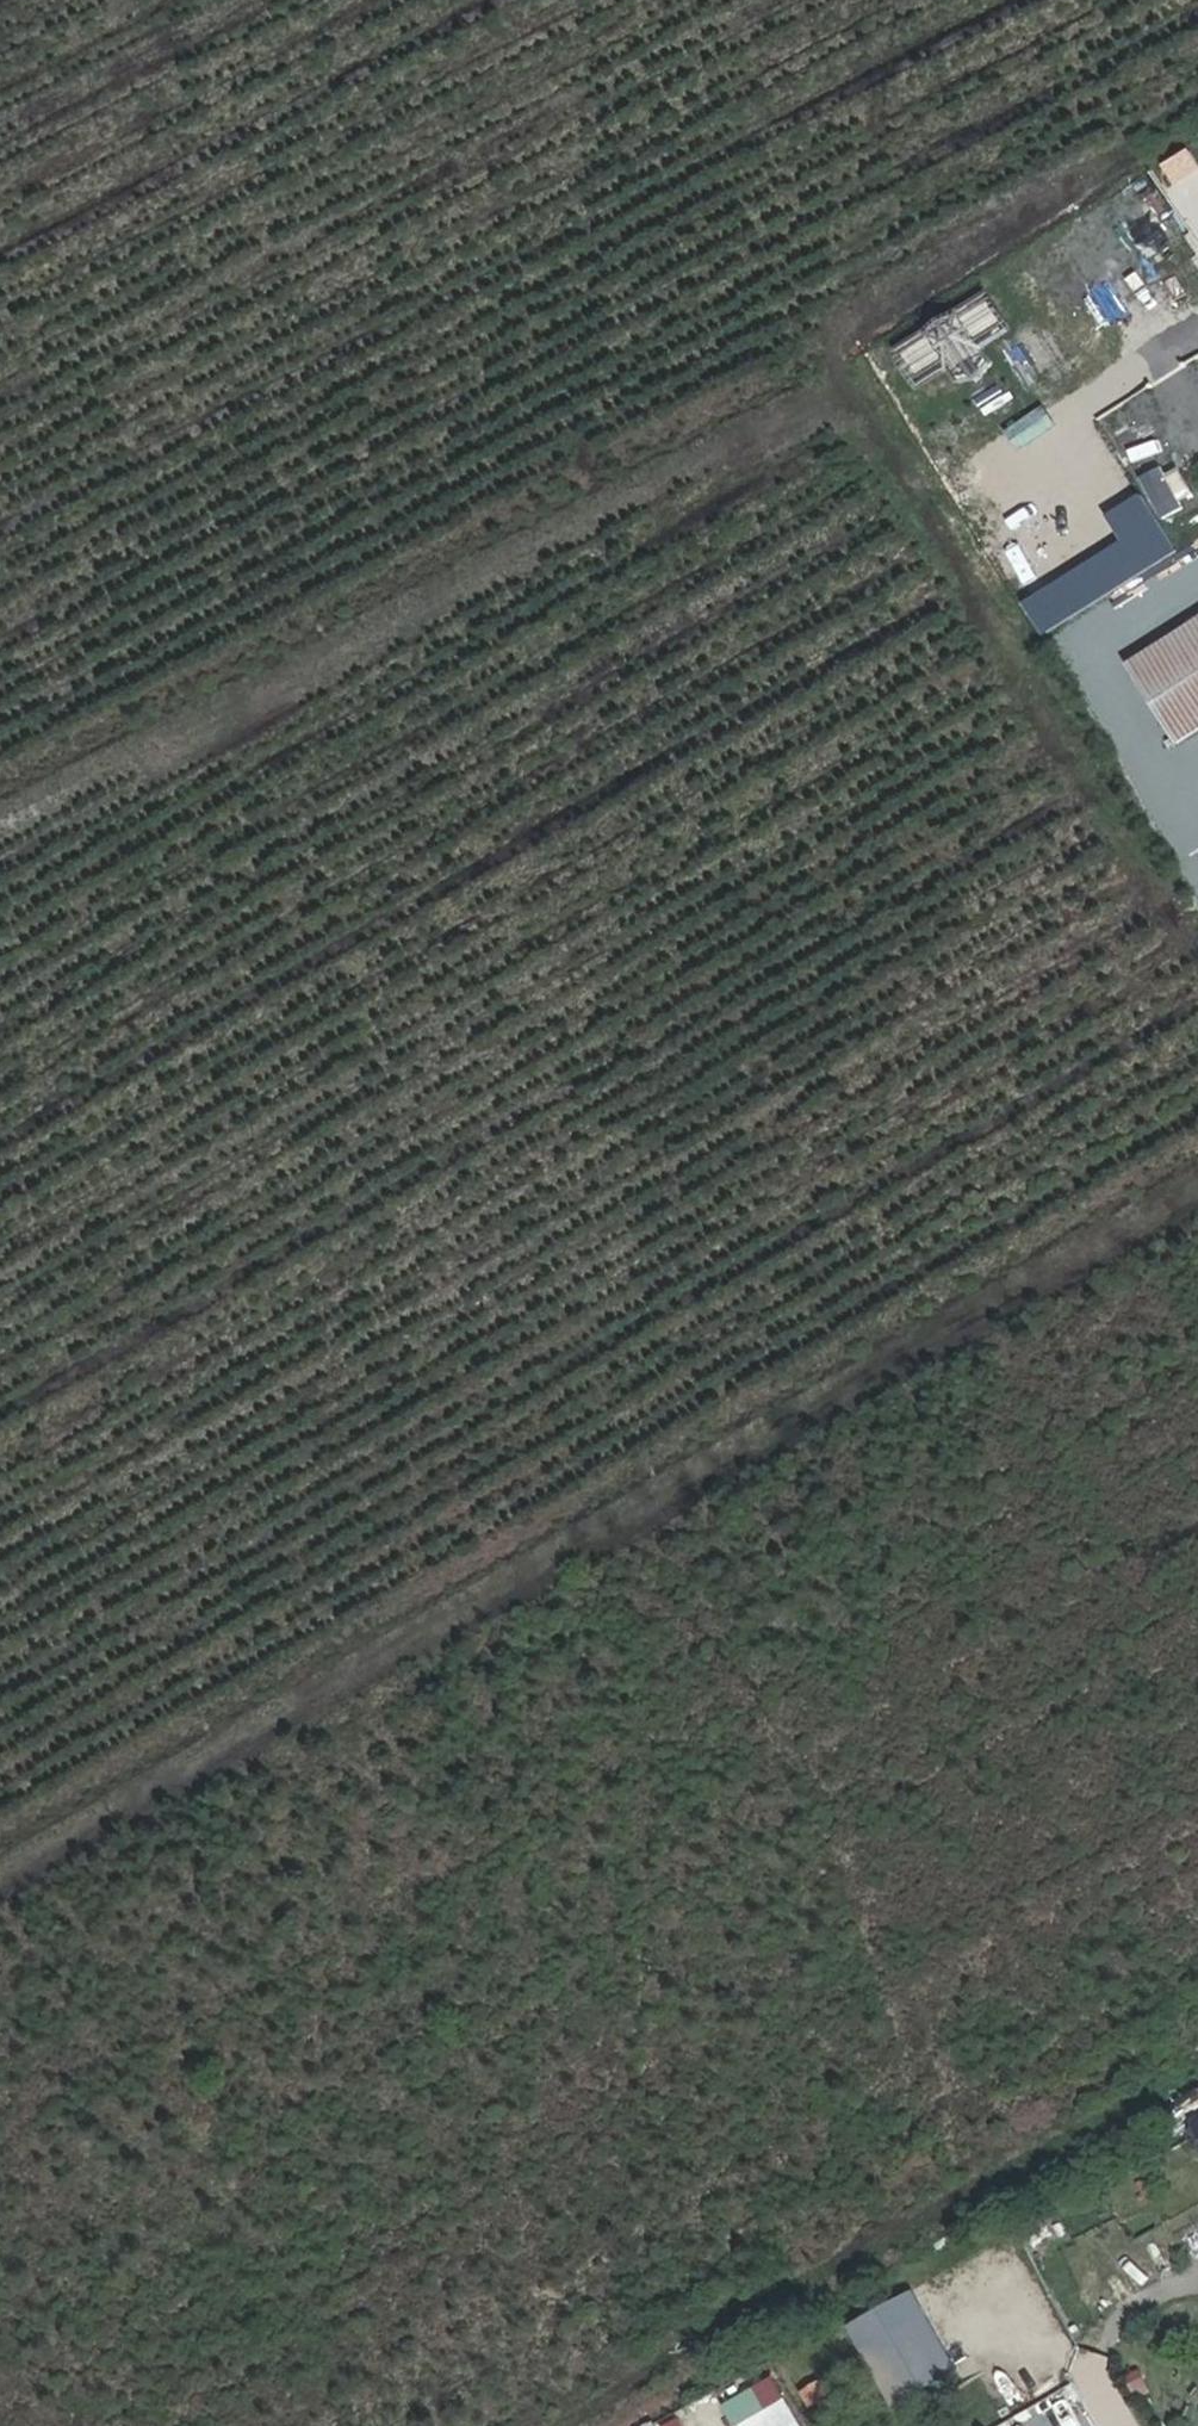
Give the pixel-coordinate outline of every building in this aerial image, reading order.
[(1178,459),(1145,477),(1165,514),(1197,496),(1178,459)] [(1128,655),(1179,740),(1197,729),(1197,614),(1128,655)] [(850,2318),(895,2406),(963,2371),(918,2283),(850,2318)] [(774,2381),(727,2409),(737,2425),(782,2425),(795,2418),(774,2381)] [(727,2409),(698,2425),(737,2425),(727,2409)]
